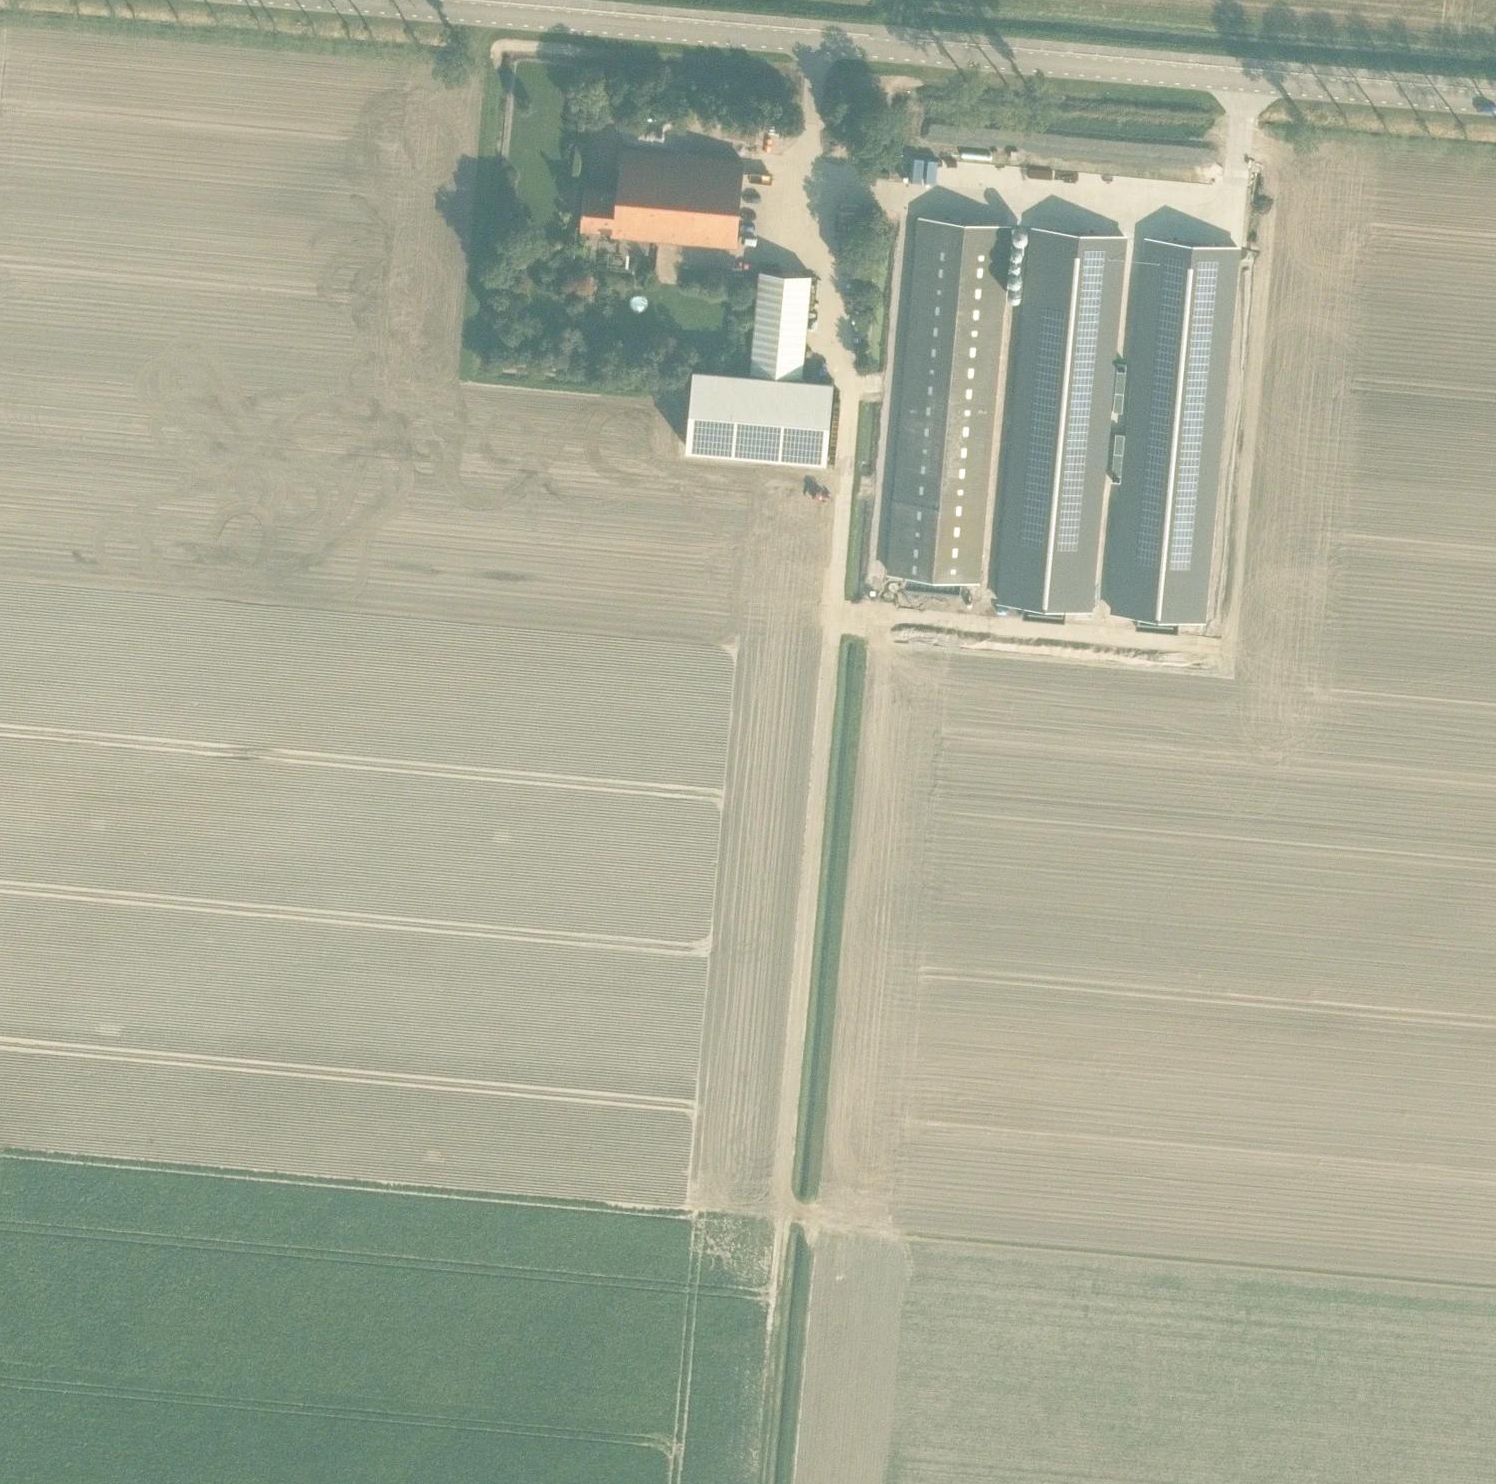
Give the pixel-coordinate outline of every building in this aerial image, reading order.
[(615,235),(738,245),(746,159),(627,148),(622,191),(587,187),(583,226),(615,230),(615,235)] [(897,214),(871,570),(891,572),(907,573),(906,588),(962,593),(964,578),(981,581),(1014,224),(897,214)] [(1008,302),(981,599),(1005,602),(1032,604),(1030,618),(1075,622),(1076,608),(1093,609),(1128,235),(1040,227),(1033,305),(1008,302)] [(1117,609),(1116,611),(1134,613),(1133,628),(1181,632),(1182,618),(1226,620),(1262,247),(1152,237),(1117,609)] [(753,372),(804,376),(813,275),(763,270),(753,372)] [(835,379),(804,376),(753,372),(695,366),(688,447),(828,459),(835,379)]
